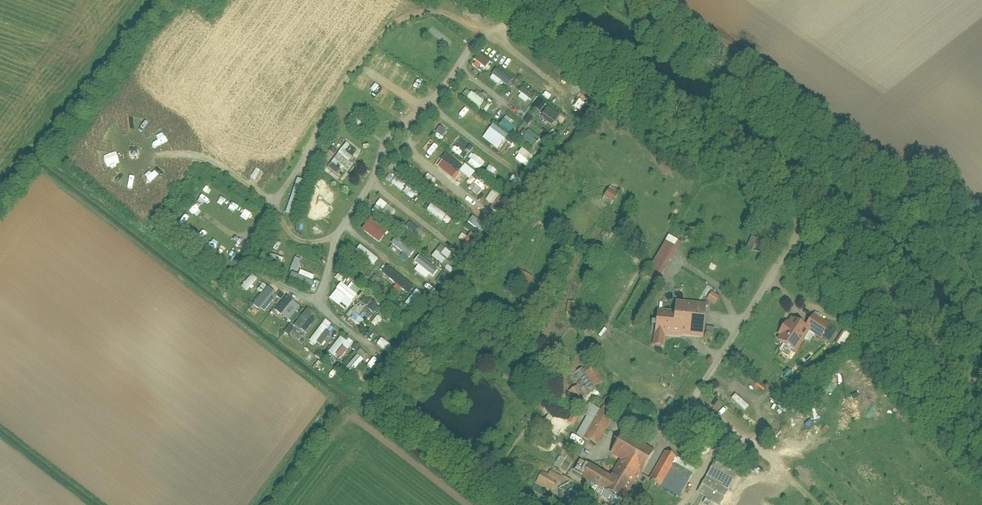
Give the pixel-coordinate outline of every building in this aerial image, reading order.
[(622,194),(612,188),(605,201),(615,207),(622,194)] [(649,266),(661,273),(674,251),(661,244),(649,266)] [(517,275),(512,285),(525,291),(530,281),(517,275)] [(652,351),(658,351),(659,336),(694,338),(696,311),(675,310),(675,321),(653,320),(653,332),(652,351)] [(824,331),(806,321),(802,329),(786,319),(771,344),(792,356),(804,335),(818,342),(824,331)] [(568,364),(562,369),(586,400),(599,389),(592,380),(599,375),(589,363),(581,369),(582,370),(576,375),(568,364)] [(612,418),(597,408),(580,433),(595,443),(612,418)] [(595,483),(620,499),(652,450),(622,430),(609,449),(617,454),(605,472),(586,459),(581,468),(597,479),(595,483)] [(689,465),(664,451),(651,474),(670,485),(676,474),(681,478),(689,465)] [(545,474),(538,484),(551,493),(558,483),(545,474)] [(703,494),(711,497),(719,481),(712,477),(703,494)]
